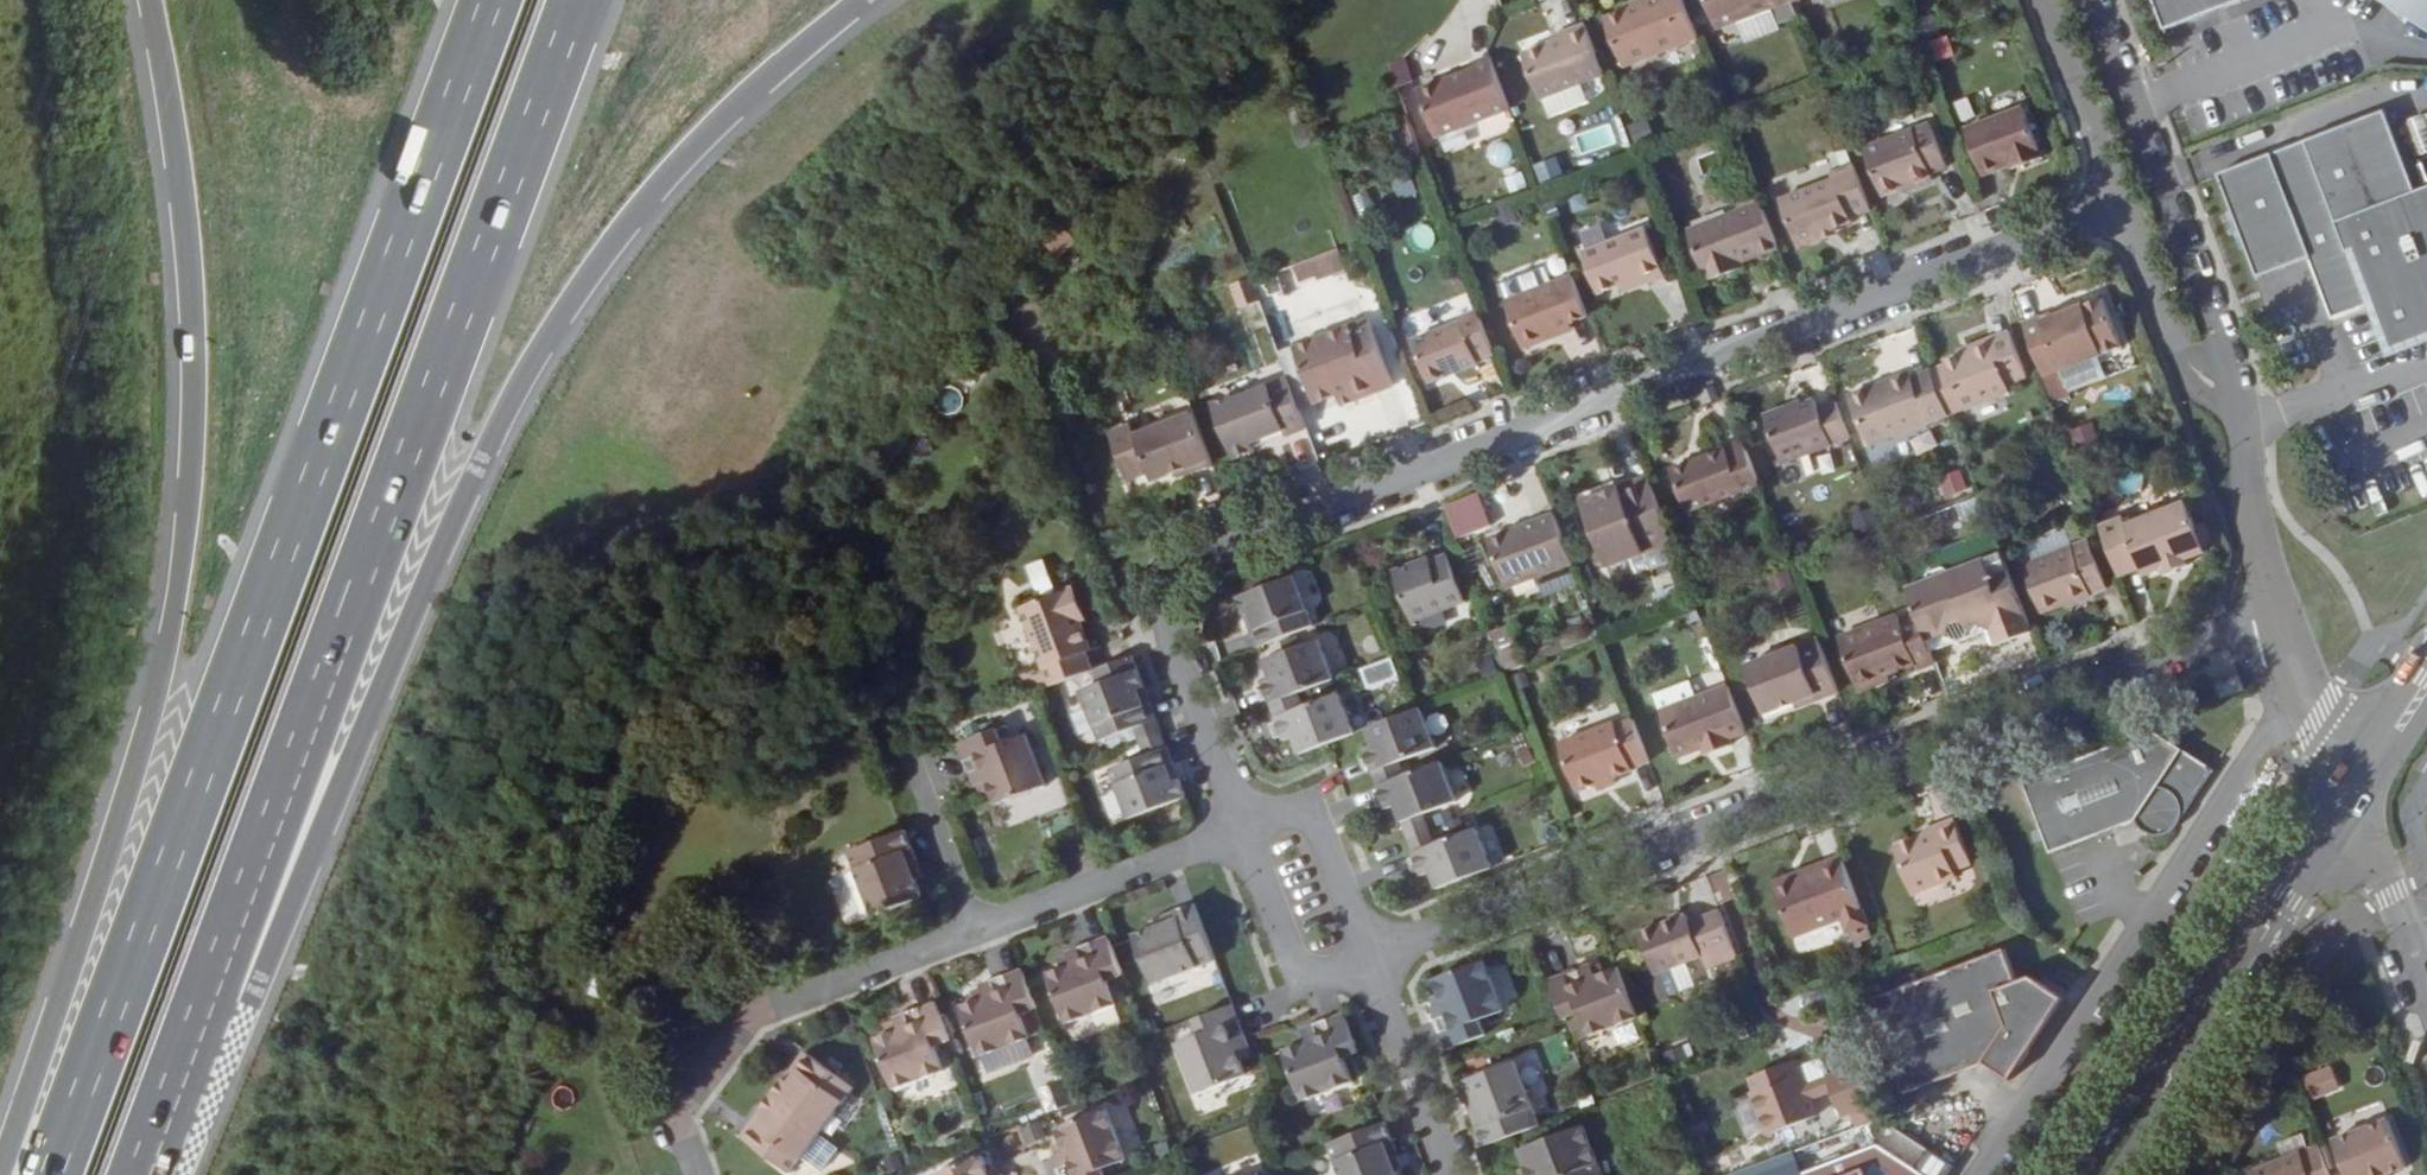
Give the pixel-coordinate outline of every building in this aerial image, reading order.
[(1699,39),(1684,0),(1645,0),(1646,4),(1604,19),(1623,68),(1699,39)] [(1792,0),(1707,0),(1718,30),(1775,8),(1780,24),(1798,17),(1793,3),(1792,0)] [(2165,31),(2247,0),(2154,0),(2165,31)] [(2397,7),(2395,11),(2409,25),(2413,18),(2426,27),(2426,0),(2386,0),(2397,7)] [(1919,39),(1939,33),(1933,14),(1913,21),(1919,39)] [(1540,103),(1606,78),(1585,24),(1567,32),(1570,38),(1553,45),(1522,56),(1540,103)] [(1550,39),(1553,45),(1570,38),(1567,32),(1550,39)] [(1946,36),(1924,44),(1930,64),(1952,57),(1946,36)] [(1510,110),(1490,58),(1473,65),(1475,70),(1418,91),(1435,138),(1510,110)] [(1404,59),(1387,66),(1396,90),(1413,83),(1404,59)] [(2019,163),(2020,169),(2042,160),(2023,109),(1964,131),(1981,178),(2011,167),(2019,163)] [(2218,174),(2256,279),(2308,259),(2332,320),(2376,304),(2389,339),(2426,325),(2426,188),(2417,192),(2386,111),(2218,174)] [(2404,124),(2417,157),(2426,153),(2426,115),(2404,124)] [(1902,190),(1932,179),(1930,176),(1948,168),(1932,125),(1865,150),(1883,197),(1902,190)] [(1536,181),(1560,171),(1554,157),(1530,167),(1536,181)] [(1850,219),(1872,210),(1856,169),(1835,176),(1836,181),(1780,203),(1796,244),(1803,248),(1816,242),(1820,236),(1835,230),(1852,223),(1850,219)] [(1934,184),(1932,179),(1902,190),(1903,194),(1934,184)] [(1740,263),(1779,250),(1762,205),(1755,186),(1738,193),(1745,211),(1686,234),(1705,284),(1732,274),(1729,267),(1740,263)] [(1429,247),(1432,227),(1411,224),(1408,243),(1429,247)] [(1052,257),(1071,242),(1059,227),(1040,242),(1052,257)] [(1643,277),(1646,284),(1663,277),(1645,229),(1582,254),(1596,295),(1622,285),(1643,277)] [(1837,237),(1835,230),(1820,236),(1822,242),(1837,237)] [(1335,254),(1292,261),(1295,282),(1338,275),(1335,254)] [(1742,270),(1740,263),(1729,267),(1732,274),(1742,270)] [(1570,324),(1588,317),(1573,277),(1505,304),(1523,351),(1557,338),(1554,330),(1570,324)] [(1625,291),(1646,284),(1643,277),(1622,285),(1625,291)] [(1259,302),(1250,279),(1231,286),(1239,309),(1259,302)] [(2040,318),(2023,324),(2043,377),(2120,349),(2103,300),(2064,316),(2043,325),(2040,318)] [(2062,310),(2040,318),(2043,325),(2064,316),(2062,310)] [(1478,362),(1495,356),(1480,314),(1462,320),(1463,324),(1413,343),(1429,385),(1479,366),(1478,362)] [(1350,392),(1354,403),(1394,388),(1371,322),(1294,350),(1315,405),(1337,397),(1350,392)] [(1573,331),(1570,324),(1554,330),(1557,338),(1573,331)] [(1946,368),(1934,373),(1950,417),(2010,396),(2006,386),(2026,379),(2008,334),(1989,341),(1990,345),(1944,362),(1946,368)] [(1950,417),(1934,373),(1914,381),(1911,375),(1890,383),(1892,389),(1876,395),(1873,389),(1850,397),(1869,447),(1950,417)] [(1286,439),(1308,430),(1288,379),(1235,399),(1234,397),(1213,405),(1234,461),(1254,453),(1253,451),(1252,445),(1284,433),(1286,439)] [(1892,389),(1890,383),(1873,389),(1876,395),(1892,389)] [(1342,408),(1354,403),(1350,392),(1337,397),(1342,408)] [(1851,439),(1838,406),(1819,413),(1815,403),(1788,413),(1787,410),(1766,418),(1783,464),(1851,439)] [(1153,482),(1190,468),(1211,460),(1194,414),(1135,437),(1132,430),(1111,438),(1129,487),(1151,479),(1153,482)] [(1253,451),(1286,439),(1284,433),(1252,445),(1253,451)] [(1761,486),(1745,445),(1673,472),(1689,514),(1761,486)] [(1192,473),(1213,466),(1211,460),(1190,468),(1192,473)] [(1939,500),(1964,495),(1960,472),(1935,477),(1939,500)] [(1674,541),(1650,477),(1618,489),(1619,496),(1604,503),(1601,496),(1582,503),(1607,567),(1674,541)] [(1619,496),(1618,489),(1615,484),(1579,498),(1582,503),(1601,496),(1604,503),(1619,496)] [(2100,526),(2119,576),(2139,568),(2142,577),(2162,569),(2165,576),(2187,567),(2185,561),(2204,554),(2201,548),(2194,528),(2184,503),(2125,526),(2121,518),(2100,526)] [(1850,516),(1856,535),(1876,528),(1870,509),(1850,516)] [(1574,562),(1555,514),(1488,539),(1506,588),(1574,562)] [(2214,543),(2207,523),(2194,528),(2201,548),(2214,543)] [(2030,560),(2067,545),(2061,529),(2024,544),(2030,560)] [(2105,586),(2088,539),(2023,565),(2040,612),(2105,586)] [(1995,642),(2031,629),(2001,550),(1951,569),(1940,565),(1928,570),(1921,580),(1907,585),(1917,614),(1931,650),(1990,627),(1995,642)] [(1414,569),(1412,564),(1390,573),(1410,624),(1462,603),(1445,556),(1428,563),(1414,569)] [(1033,561),(1040,594),(1058,590),(1051,558),(1033,561)] [(1427,558),(1412,564),(1414,569),(1428,563),(1427,558)] [(1542,597),(1572,584),(1565,569),(1535,582),(1542,597)] [(1253,630),(1259,647),(1314,627),(1295,577),(1241,598),(1249,617),(1254,615),(1259,628),(1253,630)] [(1052,687),(1094,670),(1088,653),(1093,652),(1081,621),(1079,613),(1085,611),(1077,588),(1023,608),(1052,687)] [(1079,613),(1081,621),(1088,618),(1085,611),(1079,613)] [(1918,669),(1935,662),(1931,650),(1917,614),(1900,622),(1898,616),(1841,638),(1858,685),(1888,674),(1916,663),(1918,669)] [(1249,617),(1253,630),(1259,628),(1254,615),(1249,617)] [(1510,626),(1493,632),(1502,658),(1520,651),(1510,626)] [(1817,699),(1839,691),(1819,639),(1746,666),(1764,714),(1816,694),(1817,699)] [(1265,688),(1271,704),(1298,694),(1335,680),(1320,640),(1265,661),(1274,685),(1265,688)] [(1520,651),(1502,658),(1508,672),(1525,666),(1520,651)] [(1135,728),(1157,719),(1150,702),(1144,705),(1138,690),(1144,688),(1138,670),(1081,691),(1100,742),(1135,728)] [(1891,680),(1888,674),(1858,685),(1861,692),(1891,680)] [(1731,738),(1746,732),(1728,685),(1662,710),(1679,756),(1704,746),(1707,753),(1733,744),(1731,738)] [(1144,705),(1150,702),(1144,688),(1138,690),(1144,705)] [(1298,694),(1271,704),(1277,720),(1304,709),(1298,694)] [(1291,733),(1299,753),(1354,731),(1341,696),(1304,709),(1277,720),(1283,736),(1291,733)] [(1374,749),(1366,752),(1373,770),(1400,759),(1435,745),(1420,705),(1413,708),(1365,728),(1374,749)] [(1135,728),(1141,742),(1162,733),(1157,719),(1135,728)] [(1631,766),(1649,760),(1633,719),(1615,726),(1615,723),(1560,744),(1577,790),(1596,783),(1614,777),(1632,770),(1631,766)] [(988,781),(991,789),(997,805),(1049,785),(1029,734),(1005,743),(1000,728),(960,742),(977,785),(979,784),(988,781)] [(1141,742),(1144,756),(1167,747),(1162,733),(1141,742)] [(2179,820),(2181,822),(2213,773),(2158,735),(2026,782),(2052,854),(2138,824),(2155,834),(2158,836),(2161,836),(2166,835),(2170,833),(2179,820)] [(1129,820),(1186,797),(1179,779),(1173,782),(1167,766),(1173,764),(1167,747),(1144,756),(1110,769),(1129,820)] [(1400,759),(1373,770),(1378,785),(1406,775),(1400,759)] [(1406,775),(1378,785),(1385,802),(1392,798),(1401,822),(1428,812),(1456,801),(1441,762),(1406,775)] [(1173,782),(1179,779),(1173,764),(1167,766),(1173,782)] [(1617,783),(1614,777),(1596,783),(1599,790),(1617,783)] [(983,792),(991,789),(988,781),(979,784),(983,792)] [(1428,812),(1401,822),(1407,837),(1433,827),(1428,812)] [(1941,833),(1923,839),(1897,849),(1914,894),(1958,878),(1955,868),(1972,862),(1957,821),(1939,827),(1941,833)] [(911,860),(918,857),(907,827),(852,848),(877,913),(926,894),(918,876),(911,860)] [(1433,827),(1407,837),(1412,853),(1439,843),(1433,827)] [(1922,833),(1923,839),(1941,833),(1939,827),(1922,833)] [(1426,867),(1434,890),(1491,869),(1476,829),(1439,843),(1412,853),(1418,870),(1426,867)] [(924,873),(918,857),(911,860),(918,876),(924,873)] [(1842,858),(1796,875),(1798,880),(1844,864),(1842,858)] [(1798,880),(1796,875),(1774,882),(1794,937),(1844,918),(1850,933),(1867,926),(1844,864),(1798,880)] [(1154,983),(1216,961),(1194,903),(1166,913),(1169,921),(1152,927),(1135,934),(1154,983)] [(1678,966),(1733,945),(1721,912),(1692,924),(1689,915),(1641,932),(1657,975),(1678,966)] [(1150,920),(1152,927),(1169,921),(1166,913),(1150,920)] [(1126,974),(1111,934),(1070,950),(1071,955),(1075,963),(1066,966),(1050,971),(1068,1021),(1119,1001),(1111,979),(1126,974)] [(1982,1063),(2010,1083),(2029,1054),(2022,1049),(2042,1017),(2038,1002),(2046,990),(2029,978),(2019,984),(2009,953),(1873,1001),(1903,1090),(1982,1063)] [(1075,963),(1071,955),(1063,957),(1066,966),(1075,963)] [(1490,958),(1440,977),(1445,991),(1449,999),(1440,1002),(1430,1006),(1436,1021),(1446,1048),(1492,1032),(1486,1016),(1508,1008),(1490,958)] [(1552,977),(1566,1017),(1582,1012),(1590,1035),(1638,1016),(1620,967),(1607,971),(1600,975),(1597,966),(1595,961),(1552,977)] [(1600,975),(1607,971),(1604,963),(1597,966),(1600,975)] [(1678,966),(1657,975),(1666,999),(1688,990),(1678,966)] [(1039,1007),(1024,968),(982,983),(984,988),(987,996),(977,1000),(963,1006),(981,1055),(1032,1036),(1024,1013),(1039,1007)] [(987,996),(984,988),(974,991),(977,1000),(987,996)] [(2029,1054),(2063,1000),(2046,990),(2038,1002),(2042,1017),(2022,1049),(2029,1054)] [(1449,999),(1445,991),(1437,993),(1440,1002),(1449,999)] [(953,1039),(938,1000),(896,1017),(897,1020),(900,1028),(891,1032),(877,1038),(895,1088),(945,1068),(937,1045),(953,1039)] [(1247,1046),(1249,1045),(1233,1005),(1197,1018),(1203,1032),(1179,1042),(1198,1092),(1247,1073),(1242,1058),(1239,1050),(1247,1046)] [(1359,1058),(1361,1057),(1345,1013),(1314,1025),(1309,1027),(1316,1043),(1292,1053),(1311,1104),(1360,1084),(1355,1071),(1351,1061),(1359,1058)] [(900,1028),(897,1020),(888,1023),(891,1032),(900,1028)] [(1250,1054),(1247,1046),(1239,1050),(1242,1058),(1250,1054)] [(787,1077),(776,1092),(824,1128),(856,1086),(808,1049),(796,1064),(802,1068),(792,1081),(787,1077)] [(1363,1068),(1359,1058),(1351,1061),(1355,1071),(1363,1068)] [(1482,1109),(1471,1114),(1483,1145),(1541,1123),(1518,1059),(1469,1078),(1475,1093),(1482,1109)] [(1817,1115),(1812,1098),(1806,1082),(1797,1059),(1753,1077),(1757,1088),(1752,1089),(1768,1133),(1817,1115)] [(1842,1113),(1874,1101),(1860,1062),(1828,1073),(1834,1090),(1842,1113)] [(796,1064),(787,1077),(792,1081),(802,1068),(796,1064)] [(2310,1100),(2340,1090),(2331,1064),(2300,1075),(2310,1100)] [(1812,1098),(1834,1090),(1828,1073),(1806,1082),(1812,1098)] [(824,1128),(776,1092),(765,1106),(770,1109),(760,1122),(756,1119),(744,1134),(792,1171),(824,1128)] [(1475,1093),(1465,1097),(1471,1114),(1482,1109),(1475,1093)] [(770,1109),(765,1106),(756,1119),(760,1122),(770,1109)] [(1064,1174),(1108,1174),(1104,1167),(1128,1157),(1109,1107),(1058,1126),(1064,1141),(1067,1150),(1059,1153),(1056,1154),(1064,1174)] [(2389,1174),(2408,1167),(2390,1119),(2334,1141),(2348,1174),(2386,1174),(2389,1174)] [(1044,1121),(1024,1128),(1030,1145),(1050,1137),(1044,1121)] [(1398,1172),(1392,1155),(1397,1153),(1386,1121),(1331,1142),(1343,1174),(1399,1174),(1398,1172)] [(1586,1124),(1522,1148),(1529,1168),(1538,1164),(1542,1174),(1605,1174),(1586,1124)] [(1056,1144),(1059,1153),(1067,1150),(1064,1141),(1056,1144)] [(1876,1143),(1792,1174),(1924,1174),(1876,1143)] [(2320,1146),(2249,1173),(2250,1174),(2331,1174),(2320,1146)] [(1398,1172),(1404,1169),(1397,1153),(1392,1155),(1398,1172)] [(989,1169),(984,1155),(934,1173),(934,1174),(991,1174),(989,1169)] [(1538,1164),(1529,1168),(1523,1170),(1526,1174),(1542,1174),(1538,1164)] [(998,1165),(989,1169),(991,1174),(1002,1174),(998,1165)]
